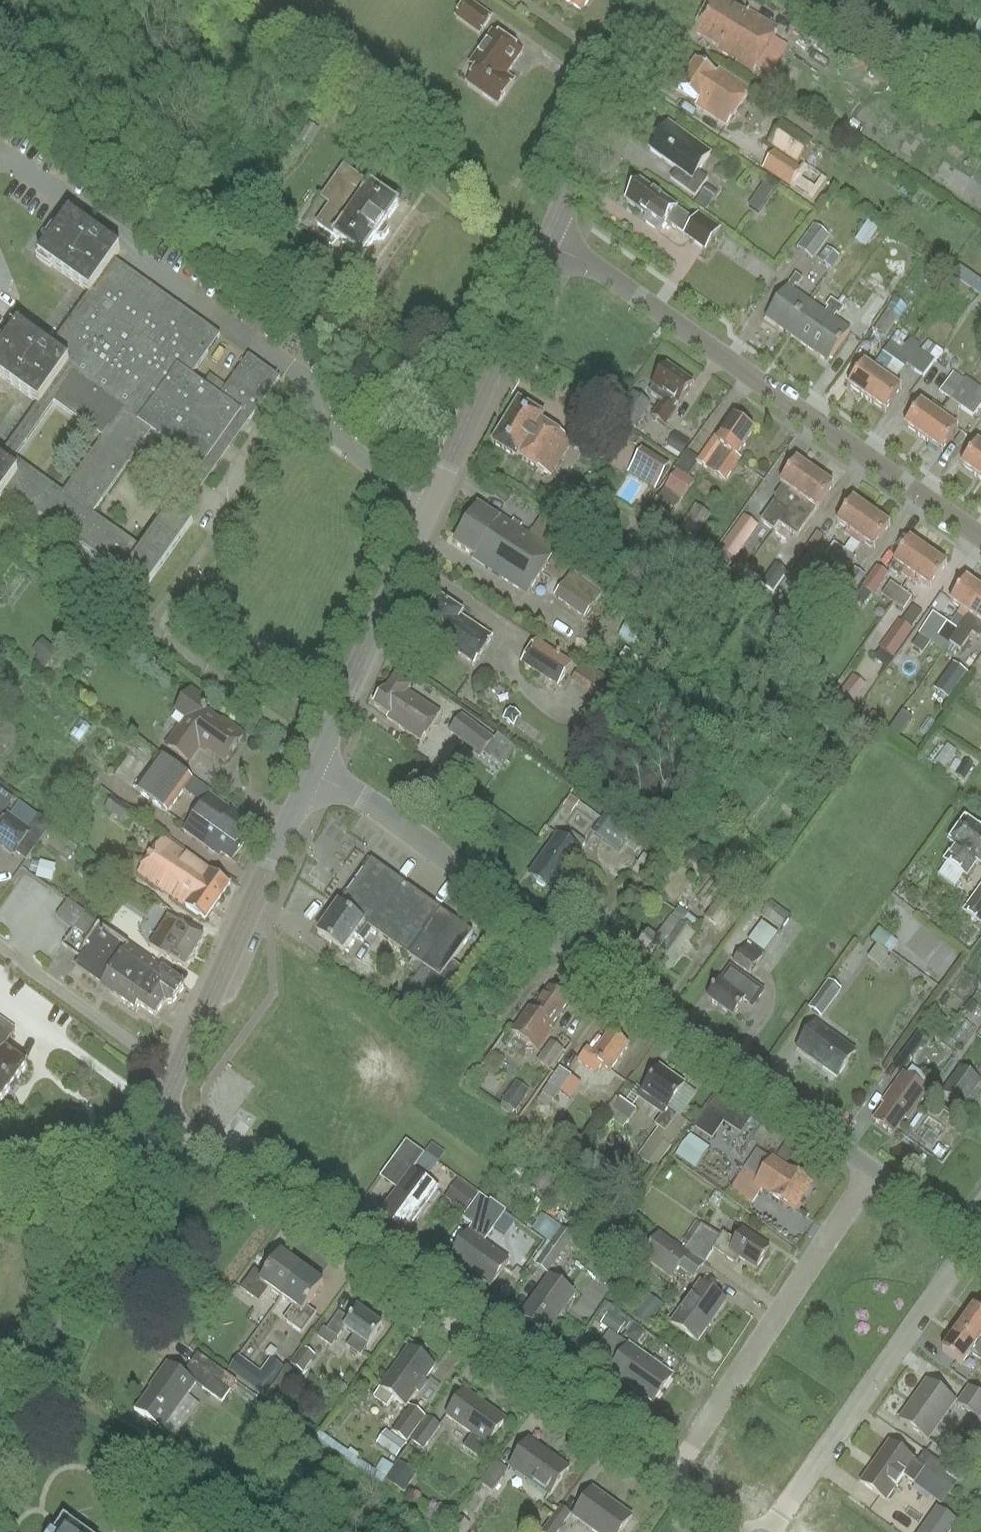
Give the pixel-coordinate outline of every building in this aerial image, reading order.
[(491,15),(468,0),(466,0),(455,16),(480,32),(491,15)] [(722,0),(716,0),(709,13),(772,48),(785,56),(792,43),(780,36),(784,29),(733,0),(727,0),(726,2),(722,0)] [(757,75),(772,48),(709,13),(697,34),(723,48),(721,52),(741,63),(740,65),(757,75)] [(505,74),(521,51),(491,31),(469,62),(478,68),(468,83),(497,103),(513,79),(505,74)] [(745,85),(724,71),(721,76),(701,63),(683,90),(704,103),(701,108),(722,122),(728,125),(751,89),(745,85)] [(814,143),(785,122),(769,144),(799,165),(814,143)] [(673,125),(654,151),(682,171),(676,180),(699,197),(712,180),(702,173),(715,155),(673,125)] [(801,175),(775,156),(764,172),(790,191),(801,175)] [(386,224),(400,205),(347,168),(326,197),(336,204),(320,226),(363,257),(374,241),(383,242),(389,233),(386,224)] [(765,184),(749,207),(759,214),(775,191),(765,184)] [(694,224),(639,185),(626,204),(646,219),(646,226),(660,237),(668,226),(685,238),(684,238),(703,252),(718,232),(698,218),(694,224)] [(89,288),(48,344),(19,323),(0,349),(0,371),(41,401),(1,456),(0,455),(0,500),(8,489),(123,572),(110,591),(131,605),(193,519),(173,504),(142,546),(93,511),(152,430),(211,473),(280,377),(249,354),(220,394),(191,374),(220,334),(113,257),(121,246),(71,209),(39,253),(89,288)] [(857,240),(869,247),(882,225),(870,218),(857,240)] [(815,227),(798,251),(812,262),(830,238),(815,227)] [(829,248),(820,261),(833,269),(841,257),(829,248)] [(799,277),(769,320),(790,334),(811,303),(794,292),(798,286),(800,287),(805,281),(799,277)] [(811,303),(790,334),(811,348),(840,306),(833,301),(829,307),(831,309),(827,314),(811,303)] [(840,306),(811,348),(832,363),(854,332),(836,320),(840,315),(842,317),(847,310),(840,306)] [(900,330),(883,354),(896,363),(913,339),(900,330)] [(886,377),(875,370),(867,364),(852,387),(870,400),(886,377)] [(683,404),(697,384),(670,366),(656,386),(658,387),(654,394),(666,403),(656,418),(669,427),(680,412),(677,410),(682,404),(683,404)] [(950,400),(975,417),(980,409),(980,387),(967,377),(965,381),(955,374),(940,394),(950,401),(950,400)] [(889,413),(905,390),(886,377),(870,400),(889,413)] [(636,430),(653,406),(635,393),(618,417),(636,430)] [(555,477),(577,442),(546,422),(549,417),(524,402),(497,444),(522,460),(524,458),(555,477)] [(943,417),(932,409),(924,404),(909,427),(927,439),(943,417)] [(755,430),(735,417),(721,437),(717,435),(698,463),(725,482),(741,458),(737,456),(755,430)] [(945,452),(961,429),(943,417),(927,439),(945,452)] [(966,466),(980,477),(980,444),(966,466)] [(644,450),(629,474),(656,491),(671,467),(644,450)] [(779,525),(780,525),(788,513),(789,513),(796,502),(815,475),(797,463),(781,485),(783,486),(774,498),(777,500),(773,506),(772,507),(771,506),(760,522),(774,532),(779,525)] [(819,473),(800,499),(808,505),(810,501),(822,509),(838,486),(819,473)] [(678,474),(666,492),(683,504),(695,486),(678,474)] [(683,504),(666,492),(653,510),(671,522),(683,504)] [(857,539),(876,512),(857,499),(841,522),(853,530),(850,534),(857,539)] [(713,516),(699,505),(682,528),(696,539),(713,516)] [(502,520),(482,507),(458,543),(478,556),(476,560),(530,595),(558,553),(556,551),(572,528),(546,510),(530,534),(504,517),(502,520)] [(876,512),(857,539),(865,544),(868,541),(878,548),(894,525),(876,512)] [(745,513),(727,540),(744,551),(762,524),(745,513)] [(820,532),(808,548),(818,555),(829,538),(820,532)] [(913,578),(932,552),(914,539),(898,562),(909,570),(906,574),(913,578)] [(840,564),(848,552),(838,544),(829,556),(840,564)] [(845,579),(859,559),(848,552),(840,564),(834,572),(845,579)] [(932,552),(913,578),(922,584),(924,581),(935,588),(951,565),(932,552)] [(584,563),(577,571),(607,594),(614,585),(584,563)] [(776,564),(762,584),(773,592),(787,572),(776,564)] [(891,574),(880,566),(865,587),(876,595),(891,574)] [(868,577),(857,569),(845,585),(856,594),(868,577)] [(577,571),(568,583),(598,606),(607,594),(577,571)] [(980,603),(980,587),(970,579),(954,602),(965,610),(954,626),(937,614),(923,634),(948,651),(953,643),(980,603)] [(598,606),(568,583),(559,596),(589,619),(598,606)] [(896,603),(904,591),(894,584),(885,596),(896,603)] [(904,591),(896,603),(906,611),(915,599),(904,591)] [(478,667),(496,639),(465,618),(468,614),(444,598),(433,615),(435,616),(425,631),(465,658),(461,664),(471,671),(475,664),(478,667)] [(953,643),(964,651),(974,636),(977,638),(980,633),(980,628),(978,626),(980,623),(980,603),(953,643)] [(895,659),(915,632),(901,622),(882,650),(895,659)] [(574,667),(537,643),(523,666),(560,689),(574,667)] [(954,663),(935,690),(949,700),(968,673),(954,663)] [(599,699),(612,681),(587,664),(574,682),(599,699)] [(425,743),(441,720),(434,716),(438,711),(411,693),(414,689),(400,679),(390,693),(388,692),(379,706),(394,716),(391,719),(425,743)] [(862,692),(848,682),(838,695),(852,705),(862,692)] [(227,759),(245,734),(224,719),(222,721),(206,710),(212,702),(192,688),(178,709),(188,716),(181,725),(179,723),(166,741),(191,758),(202,742),(227,759)] [(473,775),(482,764),(503,733),(470,710),(453,733),(465,741),(452,759),(473,775)] [(889,732),(899,738),(913,719),(903,712),(889,732)] [(503,733),(482,764),(488,768),(490,765),(503,774),(523,747),(503,733)] [(136,790),(168,812),(193,777),(161,755),(136,790)] [(966,760),(956,775),(964,781),(974,765),(966,760)] [(16,796),(0,784),(0,811),(3,813),(16,796)] [(129,811),(104,791),(89,810),(115,830),(129,811)] [(231,811),(211,796),(184,831),(204,847),(205,846),(220,857),(222,854),(233,862),(259,826),(233,808),(231,811)] [(10,816),(0,830),(0,845),(16,857),(17,855),(26,862),(53,827),(41,818),(30,832),(10,816)] [(624,851),(635,834),(612,819),(601,837),(624,851)] [(949,864),(971,879),(980,865),(980,831),(969,822),(953,846),(959,850),(949,864)] [(566,880),(592,843),(578,833),(572,842),(563,836),(544,864),(547,866),(538,879),(554,890),(563,877),(566,880)] [(207,921),(232,888),(168,840),(143,874),(207,921)] [(474,932),(374,860),(319,936),(346,955),(359,938),(364,941),(373,929),(415,959),(410,966),(410,967),(409,969),(418,975),(405,993),(429,1011),(448,984),(452,986),(464,969),(453,962),(474,932)] [(52,882),(57,866),(41,861),(37,878),(52,882)] [(716,880),(703,897),(712,904),(725,887),(716,880)] [(714,909),(707,919),(721,929),(728,920),(743,900),(729,889),(714,909)] [(966,911),(980,922),(980,890),(966,911)] [(74,930),(86,914),(69,901),(57,918),(74,930)] [(783,934),(794,919),(774,905),(763,919),(766,921),(783,934)] [(187,966),(204,937),(168,916),(151,944),(187,966)] [(680,980),(708,941),(676,919),(662,939),(654,933),(643,948),(661,960),(658,965),(680,980)] [(765,921),(751,938),(767,951),(780,933),(765,921)] [(76,966),(138,1009),(142,1003),(158,1014),(168,1000),(170,1001),(170,1002),(174,1002),(175,1002),(186,986),(185,986),(184,981),(183,981),(165,969),(164,969),(100,924),(81,952),(85,954),(76,966)] [(753,976),(765,958),(749,946),(736,964),(753,976)] [(707,998),(734,1017),(744,1002),(753,1008),(765,991),(730,966),(707,998)] [(845,990),(832,981),(813,1008),(825,1017),(845,990)] [(529,1008),(512,1032),(538,1052),(552,1032),(550,1031),(554,1025),(570,1002),(550,988),(534,1011),(529,1008)] [(424,1008),(410,998),(403,1007),(418,1017),(424,1008)] [(8,1020),(0,1014),(0,1105),(0,1106),(29,1067),(8,1052),(19,1028),(8,1020)] [(843,1078),(860,1054),(820,1025),(802,1050),(843,1078)] [(614,1073),(634,1046),(615,1032),(599,1054),(592,1049),(581,1063),(599,1076),(606,1067),(614,1073)] [(568,1050),(555,1041),(540,1062),(553,1071),(568,1050)] [(962,1067),(943,1093),(964,1108),(980,1083),(980,1080),(962,1067)] [(574,1085),(580,1077),(566,1068),(545,1099),(557,1108),(568,1093),(576,1099),(582,1090),(574,1085)] [(660,1129),(644,1151),(640,1157),(655,1168),(659,1163),(660,1163),(672,1147),(669,1145),(673,1138),(674,1139),(687,1122),(672,1111),(690,1086),(666,1068),(646,1095),(666,1109),(655,1125),(660,1129)] [(915,1118),(933,1091),(909,1074),(889,1103),(891,1105),(879,1122),(898,1136),(912,1116),(915,1118)] [(530,1092),(517,1083),(503,1103),(515,1112),(530,1092)] [(636,1111),(621,1099),(613,1109),(628,1121),(636,1111)] [(710,1104),(697,1124),(715,1136),(728,1116),(710,1104)] [(693,1133),(677,1153),(696,1168),(712,1147),(693,1133)] [(430,1154),(413,1142),(411,1144),(406,1151),(387,1178),(403,1190),(386,1214),(412,1233),(443,1190),(417,1171),(430,1154)] [(752,1167),(735,1190),(755,1204),(767,1188),(777,1195),(776,1195),(799,1212),(818,1186),(795,1170),(794,1170),(779,1159),(766,1177),(752,1167)] [(489,1243),(512,1211),(496,1200),(494,1202),(485,1196),(468,1219),(478,1226),(455,1257),(495,1286),(513,1260),(489,1243)] [(554,1243),(564,1229),(546,1216),(534,1233),(550,1245),(553,1242),(554,1243)] [(697,1221),(684,1241),(689,1244),(686,1250),(706,1263),(715,1248),(740,1264),(744,1259),(761,1270),(775,1249),(747,1231),(739,1244),(724,1234),(722,1237),(703,1224),(703,1225),(697,1221)] [(553,1242),(550,1245),(555,1248),(542,1266),(552,1274),(566,1255),(566,1256),(578,1240),(564,1229),(554,1243),(553,1242)] [(695,1278),(705,1264),(686,1250),(659,1232),(642,1256),(673,1277),(680,1267),(695,1278)] [(285,1298),(307,1268),(286,1254),(269,1278),(259,1270),(245,1290),(264,1303),(273,1289),(285,1298)] [(307,1268),(285,1298),(297,1307),(288,1320),(308,1334),(321,1315),(311,1308),(329,1284),(307,1268)] [(555,1277),(526,1316),(538,1326),(535,1330),(545,1338),(548,1333),(551,1335),(581,1296),(555,1277)] [(702,1342),(731,1301),(705,1283),(677,1324),(702,1342)] [(650,1328),(665,1307),(648,1295),(633,1317),(650,1328)] [(629,1346),(615,1336),(627,1319),(611,1307),(598,1325),(610,1335),(597,1353),(616,1366),(611,1374),(655,1405),(675,1378),(630,1346),(629,1346)] [(980,1341),(980,1340),(980,1312),(975,1308),(959,1329),(978,1343),(980,1341)] [(329,1329),(323,1338),(336,1347),(349,1329),(356,1335),(348,1347),(361,1357),(370,1345),(373,1347),(388,1326),(363,1309),(354,1321),(344,1314),(332,1331),(329,1329)] [(959,1329),(944,1351),(963,1365),(971,1353),(980,1360),(980,1341),(978,1343),(959,1329)] [(303,1373),(315,1356),(304,1348),(292,1365),(303,1373)] [(413,1348),(378,1398),(388,1406),(396,1396),(410,1406),(421,1391),(424,1394),(431,1384),(428,1381),(439,1367),(413,1348)] [(262,1372),(240,1356),(229,1371),(264,1398),(286,1370),(272,1359),(262,1372)] [(138,1411),(166,1431),(201,1385),(172,1364),(138,1411)] [(978,1369),(970,1382),(980,1388),(980,1371),(978,1369)] [(239,1382),(223,1402),(264,1434),(279,1413),(239,1382)] [(958,1405),(960,1402),(959,1401),(932,1382),(905,1421),(933,1441),(958,1405)] [(969,1387),(959,1401),(960,1402),(958,1405),(979,1420),(971,1432),(980,1440),(980,1396),(969,1387)] [(507,1420),(465,1389),(445,1416),(472,1436),(464,1447),(482,1460),(491,1447),(488,1445),(507,1420)] [(414,1444),(416,1441),(433,1418),(417,1407),(399,1433),(414,1444)] [(427,1450),(444,1426),(433,1418),(416,1441),(427,1450)] [(399,1433),(394,1429),(384,1444),(404,1458),(414,1444),(399,1433)] [(554,1495),(573,1469),(533,1439),(513,1466),(554,1495)] [(890,1441),(860,1483),(886,1502),(904,1477),(915,1484),(925,1469),(940,1479),(948,1469),(926,1453),(919,1462),(890,1441)] [(497,1492),(512,1470),(500,1461),(484,1483),(497,1492)] [(407,1488),(416,1474),(399,1462),(389,1475),(407,1488)] [(577,1516),(599,1531),(625,1531),(635,1518),(595,1489),(577,1516)] [(547,1531),(562,1531),(574,1514),(565,1507),(547,1531)] [(958,1522),(937,1508),(921,1531),(951,1531),(958,1522)] [(70,1520),(61,1531),(87,1531),(70,1520)]
